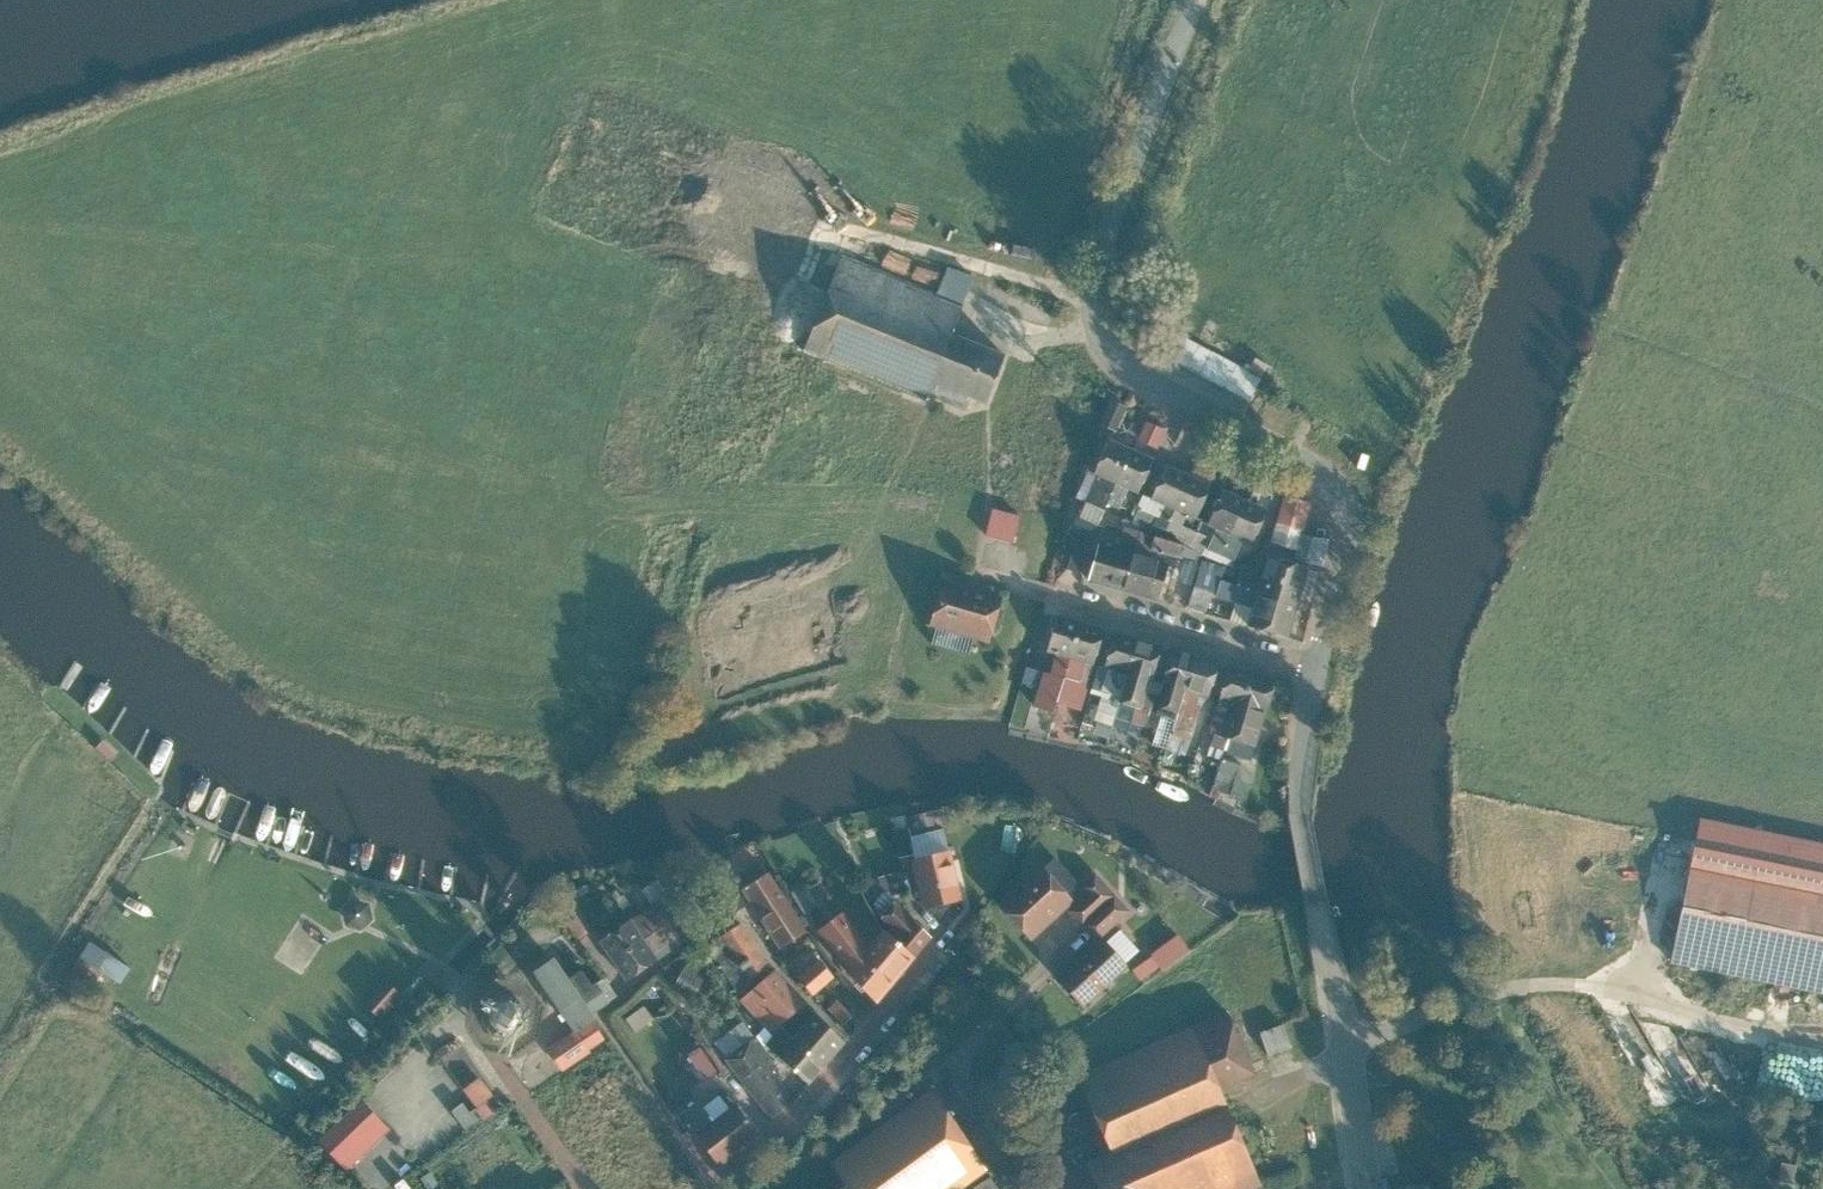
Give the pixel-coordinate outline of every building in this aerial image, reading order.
[(962,304),(843,256),(806,348),(927,399),(929,394),(964,408),(970,396),(987,403),(1005,353),(953,331),(962,304)] [(1261,378),(1186,338),(1174,362),(1249,402),(1261,378)] [(1126,406),(1112,399),(1101,422),(1115,429),(1126,406)] [(1165,429),(1149,422),(1141,440),(1158,447),(1165,429)] [(1118,483),(1134,449),(1112,439),(1096,472),(1118,483)] [(1224,453),(1203,444),(1196,460),(1217,469),(1224,453)] [(1118,483),(1139,492),(1155,459),(1134,449),(1118,483)] [(1163,503),(1175,508),(1190,474),(1167,463),(1152,498),(1163,503)] [(1273,479),(1258,472),(1251,489),(1267,495),(1273,479)] [(1214,484),(1190,474),(1175,508),(1198,519),(1214,484)] [(1101,477),(1089,501),(1106,510),(1119,486),(1101,477)] [(1209,524),(1232,534),(1247,499),(1224,489),(1209,524)] [(1312,503),(1286,496),(1279,521),(1305,528),(1312,503)] [(1247,499),(1232,534),(1253,543),(1268,509),(1247,499)] [(1175,508),(1163,503),(1158,513),(1170,518),(1175,508)] [(1156,515),(1140,508),(1135,520),(1151,527),(1156,515)] [(1170,518),(1166,528),(1179,534),(1188,514),(1175,508),(1170,518)] [(1123,518),(1106,510),(1099,524),(1116,532),(1123,518)] [(987,514),(983,535),(1014,541),(1018,520),(987,514)] [(1142,532),(1125,527),(1122,538),(1139,544),(1142,532)] [(1210,538),(1185,527),(1179,541),(1204,552),(1210,538)] [(1210,547),(1223,553),(1232,534),(1218,528),(1210,547)] [(1244,539),(1232,534),(1223,553),(1235,559),(1244,539)] [(1315,538),(1304,534),(1296,556),(1307,560),(1315,538)] [(1091,541),(1077,537),(1069,566),(1083,570),(1091,541)] [(1185,545),(1157,537),(1153,549),(1182,558),(1185,545)] [(1137,554),(1100,543),(1090,579),(1126,590),(1137,554)] [(1203,555),(1188,550),(1176,592),(1191,596),(1203,555)] [(1170,563),(1137,554),(1126,590),(1159,599),(1170,563)] [(1269,556),(1259,590),(1300,602),(1310,568),(1269,556)] [(1259,566),(1245,563),(1240,584),(1254,587),(1259,566)] [(1002,596),(944,579),(931,626),(989,643),(1002,596)] [(1237,585),(1222,581),(1217,596),(1232,601),(1237,585)] [(1259,590),(1249,624),(1290,636),(1300,602),(1259,590)] [(1058,654),(1071,658),(1081,622),(1056,614),(1046,650),(1058,654)] [(1081,622),(1071,658),(1086,662),(1094,664),(1104,628),(1081,622)] [(1129,671),(1139,638),(1118,632),(1108,665),(1129,671)] [(1137,707),(1141,708),(1146,691),(1160,645),(1139,638),(1129,671),(1120,702),(1137,707)] [(1187,691),(1197,655),(1175,649),(1162,696),(1159,706),(1179,712),(1187,691)] [(1071,658),(1058,654),(1053,671),(1047,669),(1036,706),(1055,712),(1057,703),(1071,658)] [(1197,655),(1187,691),(1200,695),(1209,697),(1219,662),(1197,655)] [(1080,682),(1086,662),(1071,658),(1057,703),(1081,708),(1087,684),(1080,682)] [(1276,678),(1231,666),(1211,736),(1257,749),(1276,678)] [(1146,727),(1156,694),(1146,691),(1141,708),(1137,707),(1132,723),(1146,727)] [(1197,705),(1200,695),(1187,691),(1179,712),(1177,719),(1167,751),(1186,756),(1202,706),(1197,705)] [(1161,715),(1177,719),(1179,712),(1159,706),(1162,696),(1156,694),(1146,727),(1157,730),(1161,715)] [(1116,718),(1102,714),(1097,731),(1111,735),(1116,718)] [(1240,765),(1224,760),(1213,788),(1230,794),(1240,765)] [(1699,819),(1670,964),(1822,994),(1822,844),(1699,819)] [(908,828),(894,832),(900,857),(914,854),(908,828)] [(962,899),(951,852),(911,861),(922,909),(962,899)] [(1042,867),(998,906),(1031,943),(1075,903),(1042,867)] [(902,872),(879,878),(884,898),(908,892),(902,872)] [(806,932),(769,874),(742,891),(779,949),(806,932)] [(1130,912),(1097,874),(1080,888),(1087,896),(1069,912),(1097,942),(1130,912)] [(804,883),(791,891),(805,912),(817,903),(804,883)] [(626,890),(604,895),(619,916),(636,905),(626,890)] [(600,894),(583,905),(597,926),(613,916),(600,894)] [(671,897),(634,921),(661,961),(697,937),(671,897)] [(591,932),(570,900),(555,910),(576,942),(591,932)] [(891,929),(888,932),(916,957),(932,938),(896,902),(881,918),(891,929)] [(878,1004),(916,957),(888,932),(884,929),(870,945),(844,913),(819,935),(849,971),(847,973),(878,1004)] [(322,929),(299,914),(272,958),(295,972),(322,929)] [(661,961),(634,921),(603,942),(629,982),(661,961)] [(771,969),(741,925),(707,948),(736,992),(771,969)] [(1181,936),(1152,955),(1162,969),(1191,950),(1181,936)] [(1084,953),(1057,977),(1085,1009),(1112,985),(1110,983),(1129,966),(1105,939),(1086,956),(1084,953)] [(85,941),(75,960),(118,983),(128,964),(85,941)] [(571,982),(555,961),(537,974),(579,1031),(550,1049),(566,1072),(593,1053),(592,1051),(607,1040),(598,1025),(602,1023),(596,1015),(571,982)] [(799,980),(813,995),(833,977),(819,962),(799,980)] [(702,980),(685,970),(675,987),(693,997),(702,980)] [(584,972),(571,982),(596,1015),(613,1002),(602,986),(597,990),(584,972)] [(775,972),(741,1002),(770,1035),(804,1006),(775,972)] [(387,983),(367,1006),(385,1021),(405,998),(387,983)] [(831,995),(822,1003),(842,1025),(852,1017),(831,995)] [(1049,1180),(1053,1188),(1261,1188),(1263,1188),(1224,1093),(1258,1078),(1230,1011),(1079,1078),(1113,1154),(1049,1180)] [(809,1085),(845,1044),(812,1016),(793,1039),(781,1029),(766,1046),(809,1085)] [(1285,1025),(1261,1033),(1268,1055),(1292,1047),(1285,1025)] [(302,1043),(342,1066),(349,1053),(309,1031),(302,1043)] [(754,1039),(725,1061),(771,1121),(794,1103),(771,1074),(777,1069),(754,1039)] [(467,1048),(446,1059),(455,1075),(475,1064),(467,1048)] [(714,1069),(701,1049),(689,1057),(703,1077),(714,1069)] [(478,1075),(460,1087),(472,1107),(491,1095),(478,1075)] [(831,1163),(847,1188),(845,1188),(963,1188),(988,1171),(931,1092),(831,1163)] [(364,1102),(323,1142),(350,1170),(392,1130),(364,1102)] [(698,1103),(676,1118),(691,1140),(713,1124),(698,1103)] [(697,1139),(720,1168),(758,1137),(734,1109),(697,1139)] [(990,1179),(975,1188),(996,1188),(990,1179)]
